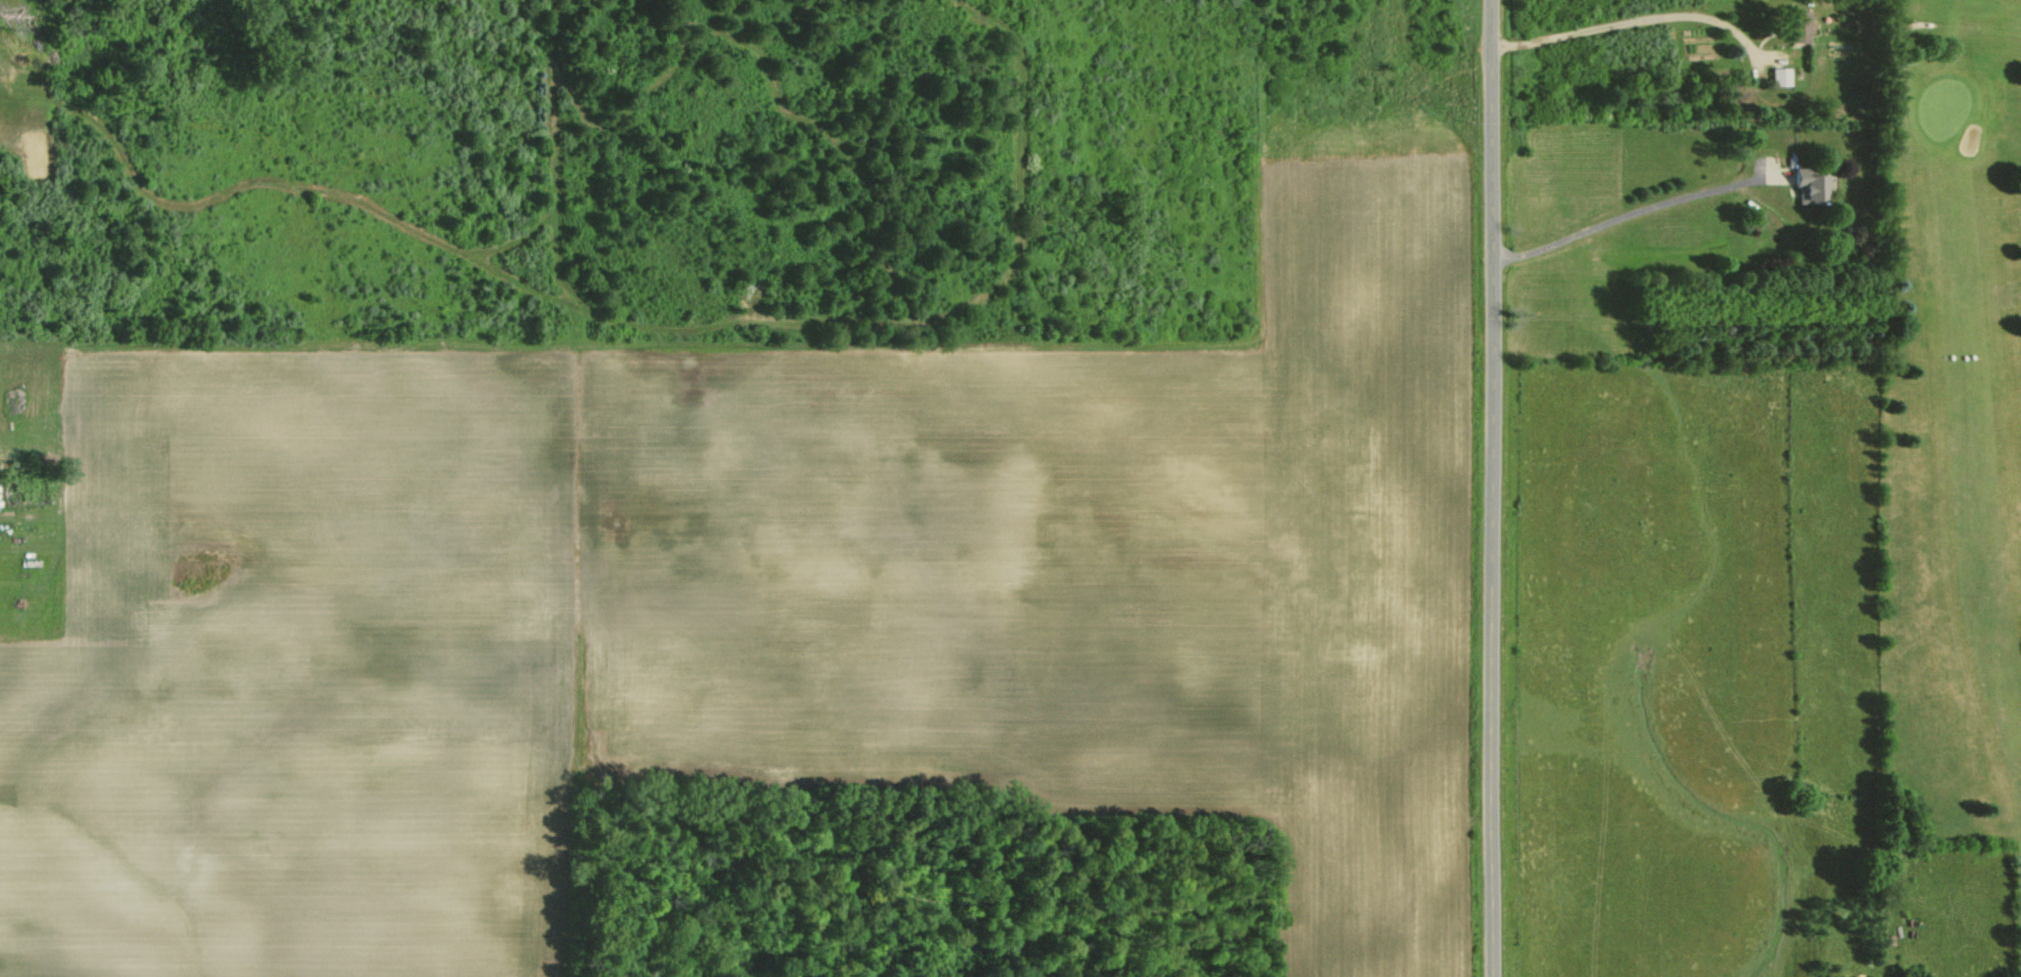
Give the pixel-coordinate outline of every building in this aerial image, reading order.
[(1790,43),(1809,43),(1809,12),(1791,11),(1790,43)] [(1791,68),(1772,68),(1773,86),(1792,86),(1791,68)] [(1821,176),(1808,175),(1808,168),(1791,168),(1791,186),(1798,186),(1797,202),(1821,202),(1821,176)]
